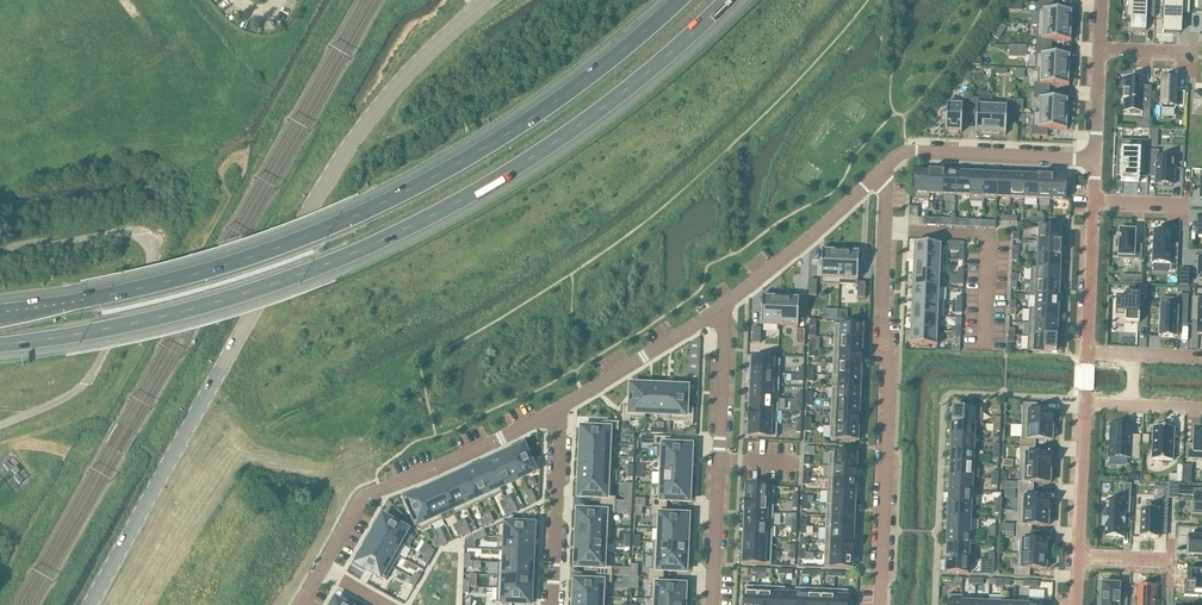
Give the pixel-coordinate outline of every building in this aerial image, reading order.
[(1147,1),(1142,1),(1142,0),(1130,0),(1129,16),(1131,16),(1131,24),(1131,30),(1146,31),(1147,18),(1147,1)] [(1163,7),(1162,7),(1161,19),(1163,19),(1163,31),(1180,32),(1181,14),(1190,14),(1191,0),(1164,0),(1163,7)] [(1193,12),(1201,12),(1201,0),(1193,0),(1193,12)] [(1072,12),(1073,12),(1073,11),(1053,10),(1054,3),(1038,2),(1038,11),(1037,25),(1073,26),(1073,18),(1072,18),(1072,12)] [(1037,39),(1036,39),(1036,47),(1052,47),(1052,40),(1071,41),(1071,40),(1071,35),(1072,35),(1073,26),(1037,25),(1037,39)] [(1036,55),(1035,69),(1038,70),(1038,69),(1071,70),(1071,62),(1070,62),(1070,56),(1071,56),(1071,55),(1051,55),(1052,47),(1036,47),(1036,55)] [(1069,84),(1069,79),(1070,79),(1071,70),(1038,69),(1038,70),(1038,83),(1034,83),(1034,91),(1050,92),(1050,85),(1069,85),(1069,84)] [(1124,98),(1124,99),(1124,110),(1125,110),(1125,111),(1130,111),(1141,112),(1141,113),(1142,113),(1142,108),(1151,109),(1152,86),(1143,86),(1144,79),(1138,78),(1126,78),(1127,77),(1126,77),(1125,90),(1124,90),(1124,91),(1124,98)] [(1183,106),(1184,97),(1184,92),(1177,92),(1177,81),(1161,80),(1161,88),(1158,88),(1158,98),(1161,98),(1160,105),(1162,105),(1162,108),(1175,109),(1175,106),(1176,106),(1183,106)] [(1068,101),(1069,101),(1069,100),(1049,99),(1050,92),(1034,91),(1034,99),(1040,99),(1039,113),(1069,115),(1069,106),(1068,106),(1068,101)] [(1194,114),(1201,114),(1201,94),(1195,94),(1194,114)] [(941,123),(946,123),(946,132),(947,132),(947,131),(949,132),(949,133),(958,133),(959,132),(961,132),(961,133),(962,133),(962,113),(970,114),(970,98),(962,98),(962,104),(948,103),(947,103),(947,112),(941,112),(941,123)] [(970,98),(970,114),(977,114),(976,133),(977,133),(982,133),(982,134),(991,135),(992,105),(978,105),(979,98),(970,98)] [(1014,116),(1015,100),(1006,100),(1006,106),(992,105),(991,135),(1000,135),(1000,134),(1005,134),(1005,135),(1006,135),(1007,115),(1014,116)] [(1033,127),(1032,135),(1048,136),(1048,129),(1067,130),(1067,129),(1067,123),(1068,123),(1069,115),(1039,113),(1034,112),(1033,127)] [(1139,176),(1145,176),(1147,142),(1119,141),(1118,175),(1122,175),(1122,182),(1139,183),(1139,176)] [(1149,150),(1148,176),(1156,177),(1156,184),(1174,185),(1175,158),(1158,157),(1159,150),(1149,150)] [(929,200),(930,171),(916,170),(914,199),(929,200)] [(942,195),(944,172),(930,171),(929,200),(930,194),(942,195)] [(956,195),(957,172),(944,172),(942,195),(956,195)] [(969,196),(969,202),(970,202),(971,173),(957,172),(956,195),(969,196)] [(983,202),(985,173),(971,173),(970,202),(983,202)] [(997,200),(998,174),(985,173),(983,202),(984,203),(984,200),(997,200)] [(1011,198),(1012,175),(998,174),(997,200),(998,200),(998,197),(1011,198)] [(1024,199),(1025,175),(1012,175),(1011,198),(1024,199)] [(1038,199),(1039,176),(1025,175),(1024,199),(1038,199)] [(1051,200),(1052,176),(1039,176),(1038,199),(1051,200)] [(1066,200),(1067,177),(1052,176),(1051,200),(1066,200)] [(1062,228),(1039,227),(1038,241),(1062,242),(1062,228)] [(1135,245),(1135,230),(1120,230),(1119,238),(1117,237),(1116,248),(1119,248),(1118,259),(1142,260),(1142,245),(1135,245)] [(1172,232),(1154,231),(1152,264),(1177,265),(1178,248),(1171,248),(1172,232)] [(934,241),(922,241),(922,243),(914,243),(914,244),(915,244),(914,258),(941,259),(941,245),(942,245),(942,244),(934,244),(934,241)] [(1062,242),(1038,241),(1038,255),(1061,256),(1062,242)] [(839,284),(841,248),(830,248),(830,250),(823,250),(823,249),(822,249),(821,283),(839,284)] [(852,249),(841,248),(839,284),(858,285),(859,251),(858,251),(851,251),(852,249)] [(1037,268),(1031,268),(1060,269),(1061,256),(1038,255),(1037,268)] [(913,263),(913,272),(940,274),(941,259),(914,258),(914,263),(913,263)] [(1190,268),(1181,267),(1180,284),(1189,284),(1190,268)] [(1060,269),(1031,268),(1031,282),(1060,283),(1060,269)] [(912,281),(913,281),(913,287),(939,288),(940,274),(913,272),(912,281)] [(809,280),(809,295),(816,296),(817,280),(809,280)] [(858,282),(858,298),(865,298),(866,283),(858,282)] [(1060,283),(1031,282),(1030,296),(1059,297),(1060,283)] [(912,301),(939,302),(939,301),(939,288),(913,287),(912,301)] [(780,325),(781,295),(770,294),(770,296),(764,296),(764,295),(762,295),(761,325),(762,325),(762,324),(780,325)] [(1116,298),(1116,313),(1125,314),(1125,323),(1139,323),(1139,314),(1145,315),(1146,300),(1140,300),(1140,295),(1126,294),(1125,299),(1116,298)] [(792,295),(781,295),(780,325),(797,326),(798,326),(800,297),(798,297),(798,298),(792,297),(792,295)] [(1160,335),(1160,336),(1167,337),(1176,337),(1177,326),(1177,320),(1186,321),(1188,296),(1177,295),(1177,308),(1167,308),(1161,308),(1160,317),(1160,335)] [(1035,309),(1029,309),(1058,310),(1059,297),(1030,296),(1036,296),(1035,309)] [(1201,333),(1201,301),(1200,301),(1200,297),(1192,297),(1192,316),(1199,317),(1198,333),(1201,333)] [(945,302),(939,301),(939,302),(912,301),(912,306),(911,306),(911,315),(941,317),(944,317),(945,302)] [(1058,310),(1029,309),(1029,323),(1058,324),(1058,310)] [(910,324),(911,324),(911,329),(938,331),(940,331),(941,317),(911,315),(910,324)] [(1058,324),(1029,323),(1028,336),(1057,338),(1058,324)] [(864,334),(864,326),(835,324),(835,338),(863,339),(863,334),(864,334)] [(753,327),(753,343),(761,343),(761,328),(753,327)] [(797,329),(797,345),(804,346),(805,330),(797,329)] [(909,344),(917,345),(917,348),(929,348),(929,345),(938,346),(938,345),(937,345),(938,331),(911,329),(910,343),(909,343),(909,344)] [(1028,350),(1057,352),(1057,338),(1028,336),(1028,350)] [(862,344),(863,339),(835,338),(834,351),(863,352),(864,345),(862,344)] [(772,346),(771,353),(771,354),(786,355),(787,346),(772,346)] [(861,365),(862,359),(863,359),(863,352),(834,351),(833,363),(861,365)] [(751,359),(750,367),(752,367),(751,372),(780,373),(780,360),(752,359),(751,359)] [(861,377),(861,365),(833,363),(833,375),(861,377)] [(750,377),(750,384),(779,386),(780,373),(751,372),(751,377),(750,377)] [(860,389),(861,377),(833,375),(833,376),(838,376),(838,387),(832,387),(832,388),(860,389)] [(623,406),(623,422),(631,422),(631,419),(645,419),(645,414),(647,386),(633,385),(633,384),(632,384),(631,407),(624,406),(623,406)] [(750,384),(750,386),(751,386),(750,397),(773,398),(773,387),(779,387),(779,386),(750,384)] [(647,386),(645,414),(658,414),(659,386),(647,386)] [(659,386),(658,414),(671,415),(672,387),(660,386),(659,386)] [(671,415),(671,421),(678,421),(685,421),(685,424),(692,425),(693,425),(693,409),(686,409),(687,387),(686,387),(686,388),(672,387),(671,415)] [(860,401),(860,389),(832,388),(832,400),(860,401)] [(749,402),(748,409),(778,411),(779,398),(773,398),(750,397),(750,402),(749,402)] [(861,407),(860,407),(860,401),(832,400),(831,413),(860,414),(861,407)] [(1037,404),(1022,403),(1022,411),(1023,411),(1022,425),(1055,426),(1056,419),(1053,419),(1053,412),(1037,411),(1037,404)] [(952,422),(981,423),(982,409),(953,408),(952,422)] [(748,409),(748,417),(749,418),(749,422),(774,423),(775,412),(778,412),(778,411),(748,409)] [(860,422),(860,414),(831,413),(831,425),(859,427),(859,421),(860,422)] [(581,428),(581,429),(582,429),(581,444),(609,445),(612,445),(613,429),(619,430),(619,423),(620,423),(603,422),(604,422),(604,425),(604,426),(603,429),(581,428)] [(748,428),(747,436),(777,438),(777,424),(774,423),(749,422),(749,428),(748,428)] [(981,423),(952,422),(952,436),(975,437),(975,424),(981,424),(981,423)] [(1110,424),(1109,440),(1110,440),(1109,446),(1109,447),(1117,447),(1116,458),(1130,458),(1140,459),(1140,442),(1132,442),(1133,436),(1133,425),(1132,425),(1111,425),(1111,424),(1110,424)] [(860,432),(858,432),(859,427),(831,425),(830,439),(859,440),(860,432)] [(1055,434),(1055,426),(1022,425),(1021,439),(1020,446),(1035,447),(1036,439),(1052,440),(1052,434),(1055,434)] [(1174,427),(1153,426),(1152,459),(1173,460),(1174,427)] [(1200,426),(1200,428),(1195,428),(1194,444),(1186,444),(1186,459),(1201,459),(1201,426),(1200,426)] [(951,449),(974,450),(975,437),(952,436),(951,449)] [(654,437),(655,438),(655,444),(654,445),(658,445),(657,457),(657,460),(660,460),(691,462),(691,461),(691,447),(692,447),(692,446),(670,445),(670,438),(671,438),(654,437)] [(581,444),(581,455),(609,457),(609,447),(609,445),(581,444)] [(512,451),(523,477),(535,471),(524,446),(512,451)] [(1051,462),(1051,455),(1035,454),(1035,447),(1020,446),(1020,454),(1021,454),(1020,468),(1053,469),(1054,462),(1051,462)] [(950,463),(979,464),(974,463),(974,450),(951,449),(950,463)] [(512,451),(500,457),(511,482),(512,482),(523,477),(512,451)] [(858,462),(859,454),(829,452),(829,466),(857,467),(857,462),(858,462)] [(580,469),(611,471),(614,471),(614,457),(609,457),(581,455),(580,469)] [(500,457),(489,462),(501,487),(511,482),(500,457)] [(660,468),(659,472),(690,474),(691,462),(660,460),(660,468)] [(488,462),(477,467),(490,498),(503,492),(501,487),(489,462),(488,462)] [(950,477),(979,478),(979,464),(950,463),(950,477)] [(857,472),(857,467),(829,466),(828,479),(857,480),(858,473),(857,472)] [(477,467),(465,473),(478,503),(479,503),(490,498),(477,467)] [(1177,474),(1169,474),(1169,482),(1182,483),(1182,471),(1183,468),(1177,467),(1177,474)] [(1050,483),(1050,477),(1053,477),(1053,469),(1020,468),(1023,468),(1022,482),(1019,482),(1018,489),(1033,490),(1034,483),(1050,483)] [(580,469),(580,481),(610,482),(610,481),(611,471),(580,469)] [(1191,471),(1182,471),(1182,483),(1191,483),(1191,471)] [(659,484),(659,485),(690,487),(690,474),(659,472),(659,484)] [(465,473),(453,478),(467,509),(467,508),(478,503),(465,473)] [(949,490),(978,492),(978,491),(972,491),(973,478),(979,479),(979,478),(950,477),(949,490)] [(453,478),(441,483),(452,509),(455,514),(467,509),(453,478)] [(857,487),(857,480),(828,479),(828,492),(856,493),(856,487),(857,487)] [(578,496),(578,497),(600,498),(600,505),(616,505),(616,501),(616,497),(614,497),(613,497),(613,483),(610,482),(580,481),(580,482),(579,496),(578,496)] [(1155,482),(1154,490),(1155,490),(1164,490),(1163,502),(1168,502),(1169,498),(1169,483),(1155,482)] [(441,483),(430,489),(441,514),(451,509),(452,509),(441,483)] [(1169,483),(1169,498),(1178,498),(1178,495),(1179,488),(1179,483),(1169,483)] [(652,499),(652,507),(667,508),(667,501),(690,502),(690,501),(689,501),(690,487),(659,485),(658,499),(652,499)] [(745,486),(745,494),(746,494),(746,499),(774,500),(774,487),(745,486)] [(430,489),(418,494),(432,525),(432,524),(443,519),(441,514),(430,489)] [(1049,505),(1049,498),(1033,497),(1033,490),(1018,489),(1018,497),(1019,497),(1018,511),(1051,512),(1052,505),(1049,505)] [(1193,503),(1194,503),(1194,513),(1201,514),(1201,490),(1195,489),(1194,496),(1194,497),(1194,501),(1193,501),(1193,503)] [(531,490),(525,493),(528,498),(534,496),(531,490)] [(948,504),(977,505),(978,492),(949,490),(948,504)] [(855,505),(856,493),(828,492),(827,504),(855,505)] [(418,494),(406,500),(413,517),(420,530),(432,525),(418,494)] [(534,496),(528,498),(531,504),(537,502),(534,496)] [(1104,512),(1103,527),(1105,527),(1105,531),(1105,536),(1123,537),(1124,523),(1124,520),(1130,521),(1131,498),(1124,498),(1124,502),(1107,502),(1106,512),(1104,512)] [(744,504),(744,511),(773,513),(774,500),(746,499),(745,504),(744,504)] [(1139,537),(1139,538),(1159,539),(1159,538),(1157,538),(1158,528),(1158,525),(1158,518),(1166,519),(1167,519),(1167,512),(1168,502),(1163,502),(1160,502),(1152,501),(1152,503),(1152,510),(1149,510),(1143,509),(1140,509),(1140,510),(1141,510),(1140,537),(1139,537)] [(514,502),(508,505),(509,507),(512,513),(517,511),(514,502)] [(855,517),(855,505),(827,504),(826,516),(855,517)] [(948,517),(971,518),(972,506),(977,506),(977,505),(948,504),(948,517)] [(577,511),(577,512),(578,512),(578,526),(605,527),(611,527),(612,513),(615,513),(616,505),(600,505),(600,512),(583,511),(577,511)] [(509,507),(503,510),(506,516),(512,513),(509,507)] [(652,507),(651,515),(660,516),(660,530),(688,531),(688,517),(689,517),(689,516),(686,516),(667,515),(667,508),(652,507)] [(744,511),(744,519),(745,520),(744,524),(773,526),(773,513),(744,511)] [(1048,526),(1048,520),(1051,520),(1051,512),(1018,511),(1017,525),(1016,532),(1031,533),(1032,526),(1048,526)] [(490,513),(484,516),(485,518),(488,524),(494,521),(490,513)] [(383,516),(377,528),(403,543),(410,531),(392,521),(383,516)] [(854,525),(855,517),(826,516),(826,528),(854,529),(854,525)] [(947,531),(970,532),(971,518),(948,517),(947,531)] [(485,518),(480,521),(482,526),(488,524),(485,518)] [(506,536),(506,537),(533,538),(534,524),(507,523),(506,523),(506,536)] [(744,524),(744,536),(772,538),(773,526),(744,524)] [(468,526),(462,529),(465,535),(471,532),(468,526)] [(578,526),(577,539),(605,540),(605,527),(578,526)] [(377,528),(370,540),(399,556),(406,545),(403,543),(377,528)] [(855,542),(855,535),(854,535),(854,529),(826,528),(825,541),(855,542)] [(462,529),(456,531),(459,537),(465,535),(462,529)] [(484,530),(478,533),(481,538),(487,536),(484,530)] [(660,530),(659,542),(687,543),(688,532),(688,531),(660,530)] [(947,545),(970,546),(970,532),(947,531),(947,545)] [(1047,548),(1047,541),(1031,540),(1031,533),(1016,532),(1016,540),(1020,540),(1019,554),(1050,555),(1050,548),(1047,548)] [(478,533),(472,535),(475,541),(481,538),(478,533)] [(443,534),(437,537),(438,540),(441,545),(447,543),(443,534)] [(743,536),(742,544),(744,545),(743,549),(772,551),(772,538),(744,536),(743,536)] [(1187,554),(1201,555),(1201,537),(1188,536),(1187,554)] [(506,537),(505,550),(533,551),(533,538),(506,537)] [(577,539),(576,552),(607,553),(608,540),(605,540),(577,539)] [(370,540),(364,551),(393,567),(399,556),(370,540)] [(438,540),(433,542),(436,548),(437,547),(441,545),(438,540)] [(853,555),(853,550),(854,550),(855,542),(825,541),(825,554),(853,555)] [(653,555),(686,557),(687,544),(687,543),(659,542),(653,542),(653,555)] [(946,558),(969,559),(970,546),(947,545),(946,558)] [(742,563),(771,565),(772,551),(743,549),(743,555),(742,555),(742,563)] [(505,550),(505,562),(532,563),(533,551),(505,550)] [(364,551),(357,563),(386,580),(387,578),(393,567),(364,551)] [(428,551),(425,556),(430,559),(434,554),(428,551)] [(575,565),(575,567),(596,568),(597,568),(597,575),(612,575),(613,567),(610,567),(610,553),(607,553),(576,552),(576,565),(575,565)] [(853,568),(854,560),(853,560),(853,555),(825,554),(824,567),(853,568)] [(1046,569),(1046,563),(1049,563),(1050,555),(1019,554),(1018,568),(1015,568),(1014,575),(1029,576),(1030,569),(1046,569)] [(649,570),(649,577),(664,578),(664,571),(687,572),(687,571),(686,570),(686,563),(686,557),(653,555),(652,569),(649,569),(649,570)] [(425,556),(422,562),(427,565),(430,559),(425,556)] [(945,572),(969,573),(969,559),(946,558),(945,572)] [(499,562),(498,576),(532,577),(532,564),(532,563),(505,562),(499,562)] [(1187,596),(1201,597),(1201,567),(1190,567),(1190,572),(1188,572),(1187,596)] [(415,573),(412,579),(418,582),(421,576),(415,573)] [(574,581),(574,582),(575,582),(574,596),(605,597),(606,585),(612,585),(612,582),(612,575),(597,575),(597,582),(580,581),(574,581)] [(498,576),(498,589),(531,590),(532,577),(498,576)] [(649,577),(648,585),(652,585),(651,600),(654,600),(684,601),(685,587),(686,587),(686,586),(677,585),(664,585),(664,578),(649,577)] [(412,579),(409,584),(415,587),(418,582),(412,579)] [(1120,594),(1119,594),(1119,584),(1111,584),(1111,583),(1102,583),(1102,587),(1103,587),(1102,594),(1099,593),(1099,604),(1126,604),(1119,604),(1120,594)] [(1137,604),(1155,604),(1156,586),(1138,585),(1137,604)] [(741,604),(758,604),(759,587),(745,586),(745,599),(742,599),(741,604)] [(758,604),(771,604),(772,587),(759,587),(758,604)] [(771,604),(784,604),(785,594),(785,588),(772,587),(771,604)] [(784,604),(796,604),(797,588),(796,588),(796,594),(785,594),(784,604)] [(796,604),(808,604),(809,589),(797,588),(796,604)] [(498,589),(497,602),(531,604),(531,603),(531,590),(498,589)] [(808,604),(821,604),(822,589),(809,589),(808,604)] [(821,604),(834,604),(835,590),(822,589),(821,604)] [(834,604),(850,604),(850,601),(847,600),(848,596),(848,591),(835,590),(834,604)] [(1029,604),(1051,604),(1052,594),(1044,594),(1044,599),(1030,599),(1029,604)] [(947,604),(961,604),(962,596),(948,595),(947,604)] [(574,604),(605,604),(605,597),(574,596),(574,604)] [(961,604),(975,604),(975,602),(962,601),(963,596),(962,596),(961,604)]
